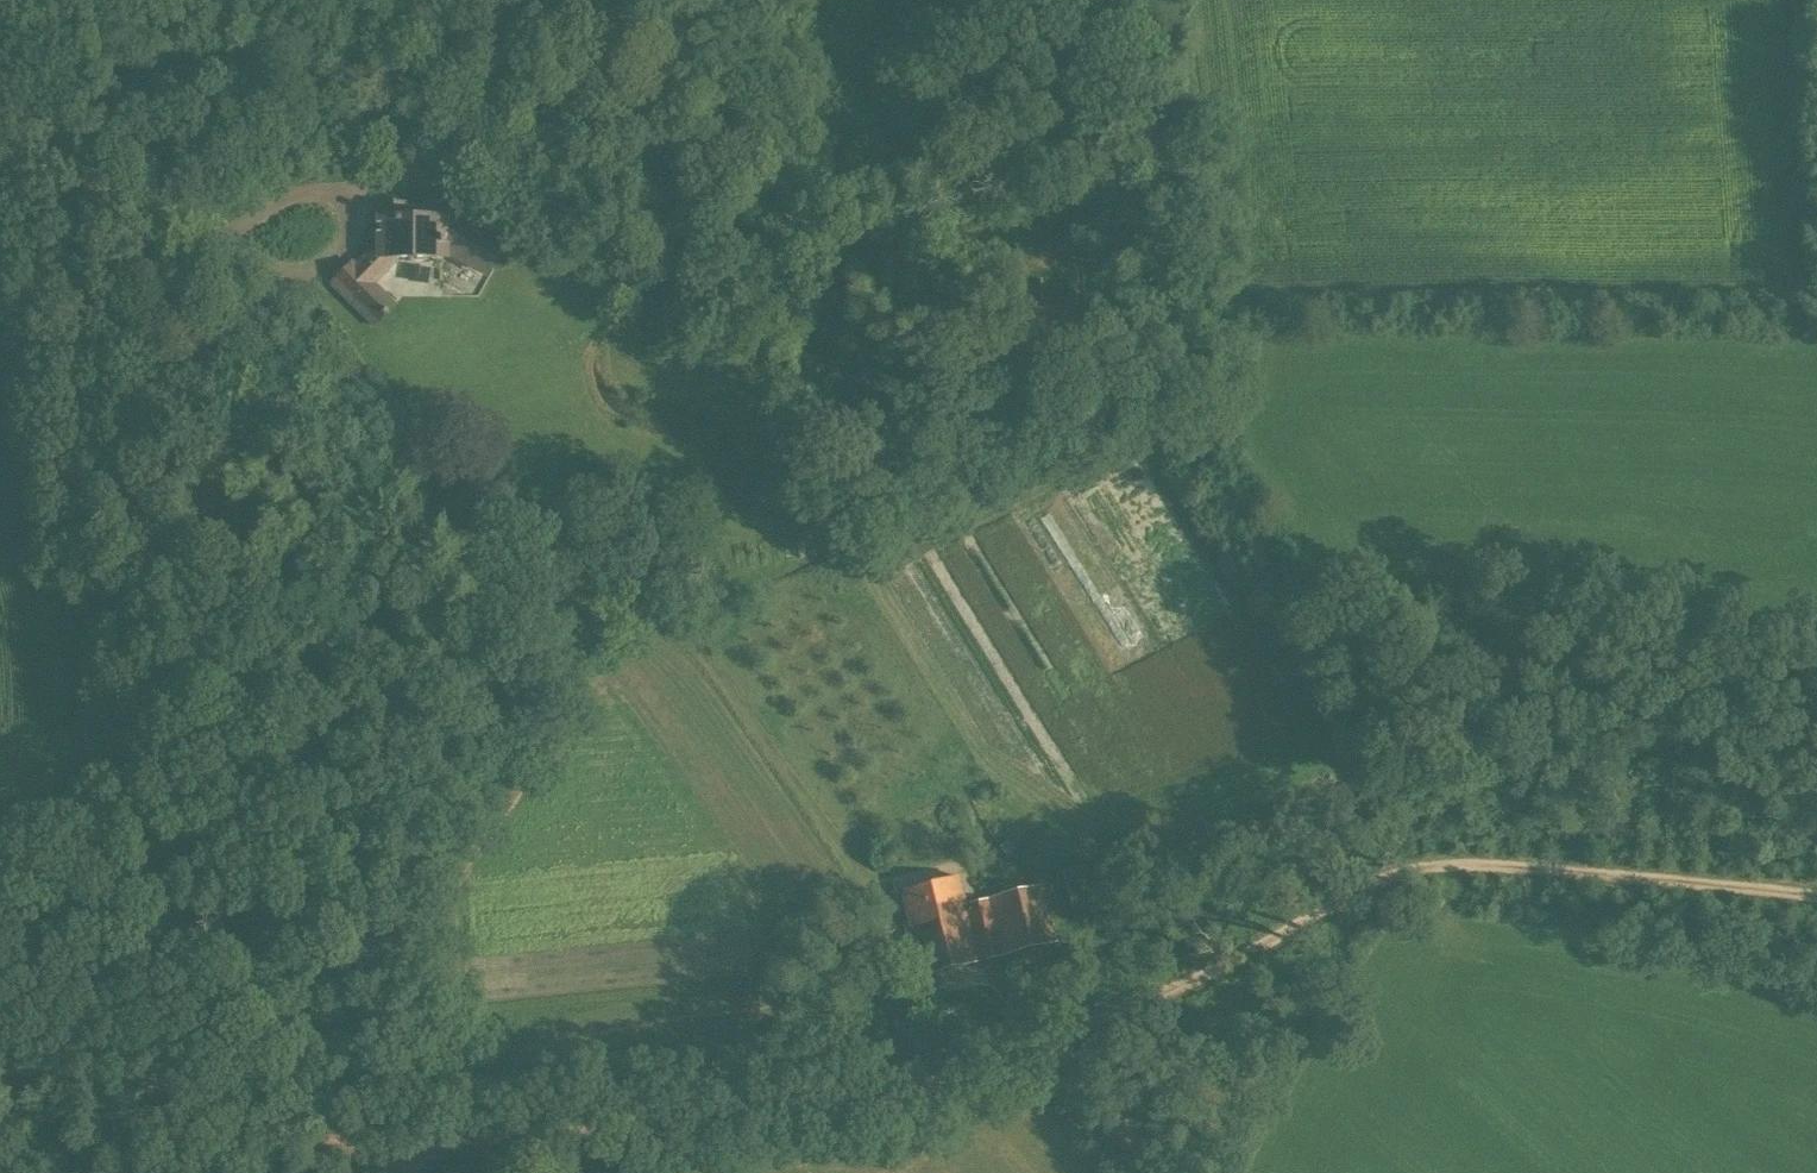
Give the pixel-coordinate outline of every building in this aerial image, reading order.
[(380,204),(380,240),(355,266),(352,263),(332,284),(356,308),(377,288),(373,283),(398,258),(442,259),(442,246),(485,271),(502,242),(446,210),(441,218),(420,218),(420,211),(402,211),(402,204),(380,204)] [(1000,845),(1007,858),(1018,851),(1011,839),(1000,845)] [(1075,867),(1061,871),(1075,919),(1089,915),(1075,867)] [(904,923),(918,978),(983,961),(1057,941),(1043,884),(968,903),(966,897),(963,898),(958,877),(901,892),(908,922),(904,923)]
